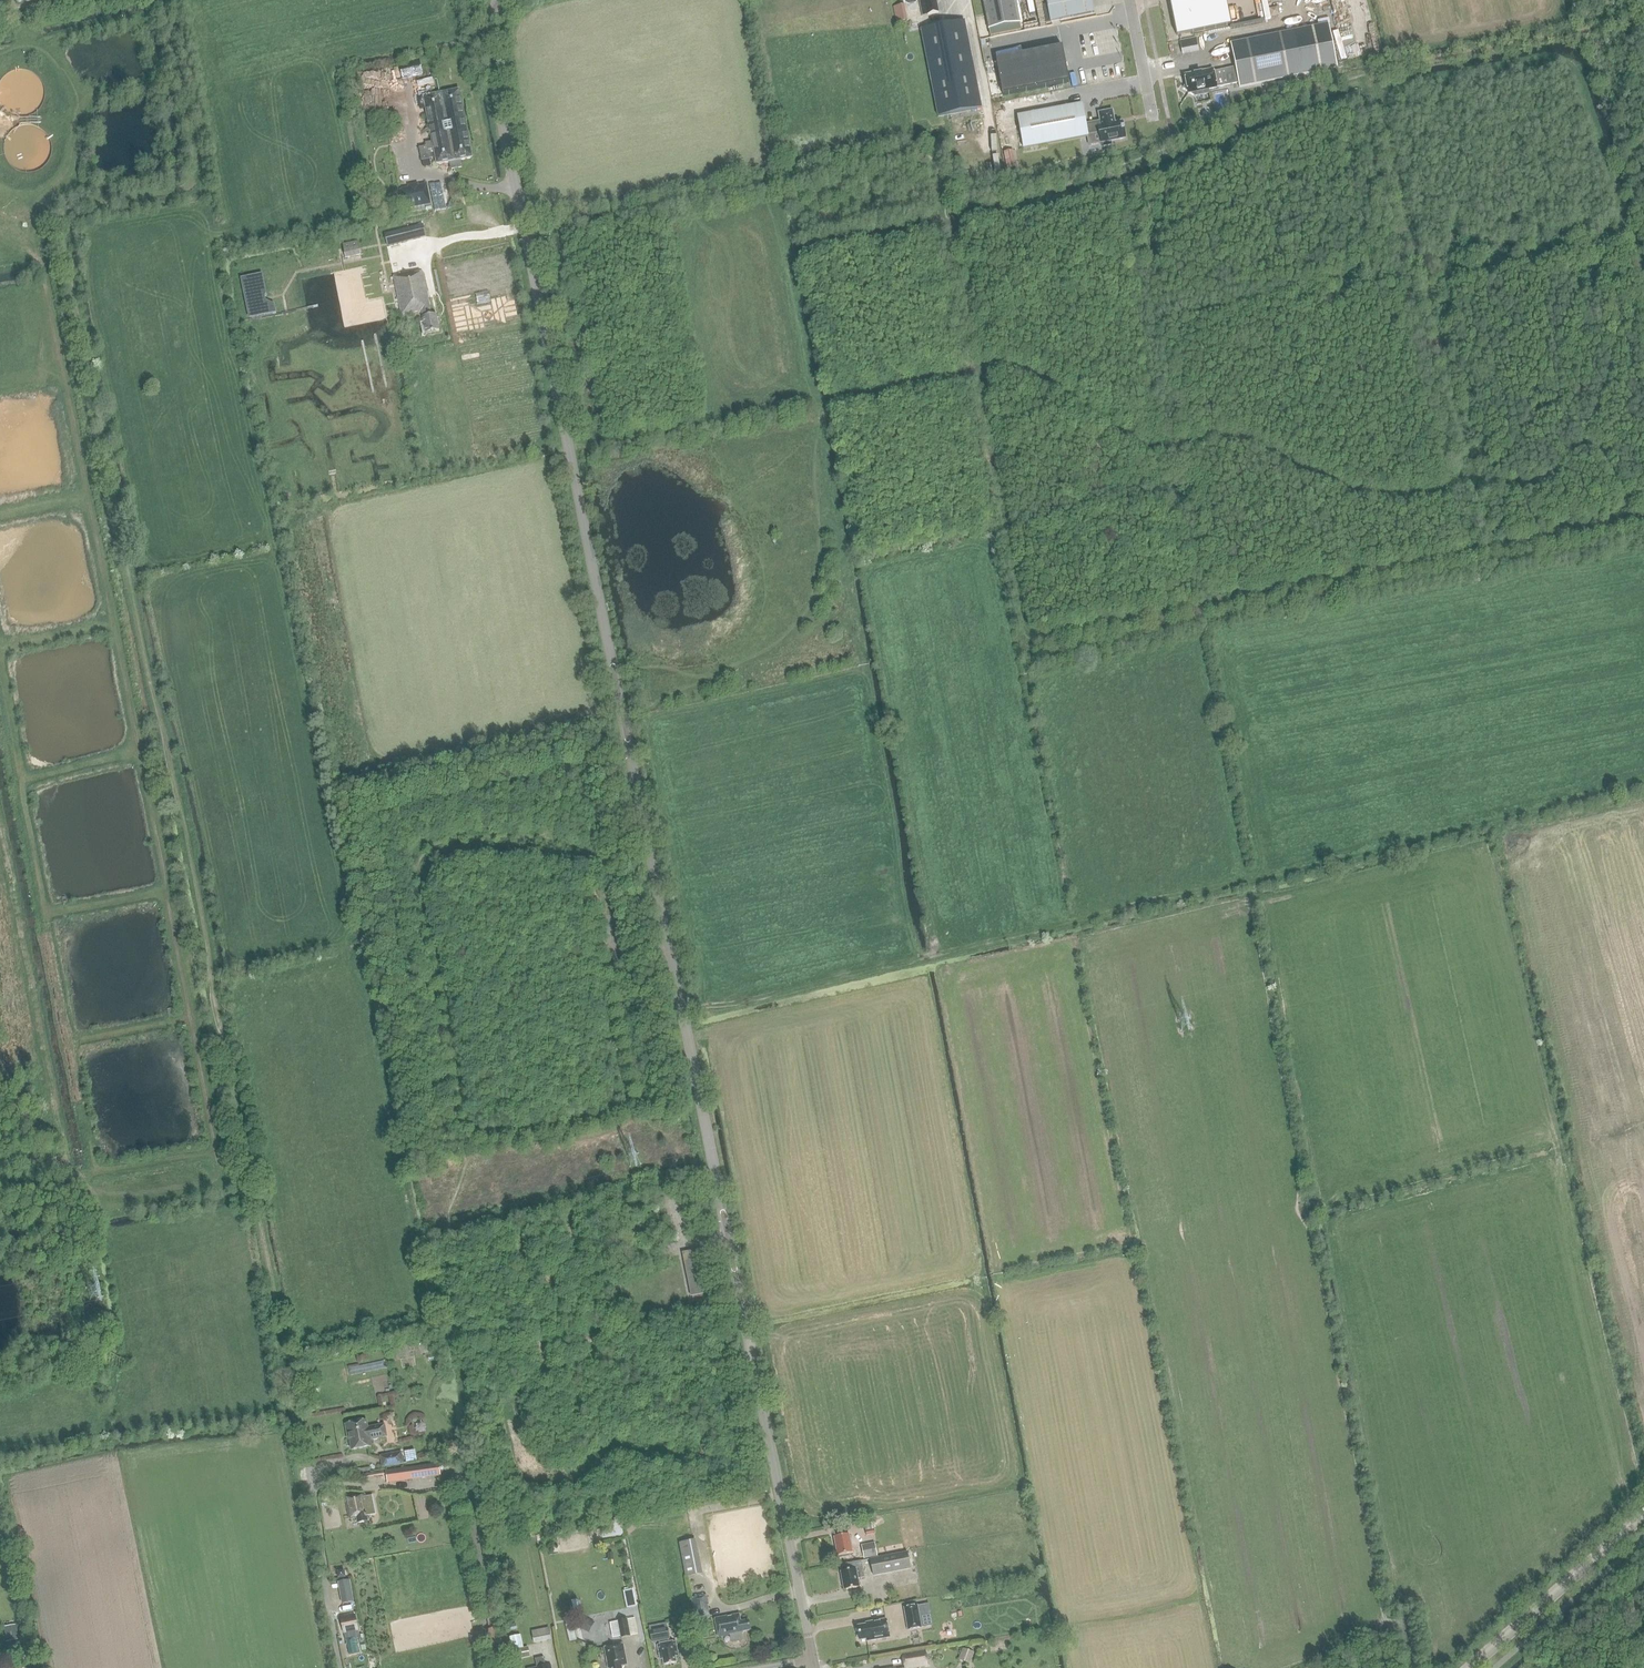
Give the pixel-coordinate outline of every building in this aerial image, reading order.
[(928,15),(939,13),(936,0),(925,0),(928,15)] [(1015,0),(983,0),(989,30),(1020,24),(1015,0)] [(1091,0),(1046,0),(1050,21),(1094,12),(1091,0)] [(1231,25),(1226,0),(1184,0),(1170,3),(1177,36),(1231,25)] [(906,4),(894,5),(896,21),(908,20),(906,4)] [(985,16),(976,18),(978,24),(986,23),(985,16)] [(938,117),(982,108),(965,21),(921,29),(938,117)] [(1186,84),(1183,88),(1188,91),(1188,93),(1191,93),(1195,96),(1198,91),(1217,88),(1216,87),(1238,82),(1239,87),(1337,68),(1328,24),(1230,44),(1235,68),(1213,72),(1213,69),(1185,75),(1186,84)] [(1181,41),(1184,54),(1199,51),(1197,38),(1181,41)] [(1003,95),(1069,83),(1062,47),(996,60),(1003,95)] [(400,65),(403,78),(422,73),(419,60),(400,65)] [(1277,82),(1269,84),(1270,92),(1278,90),(1277,82)] [(437,164),(450,162),(451,169),(462,166),(460,160),(472,157),(459,90),(424,97),(426,108),(433,142),(425,143),(426,147),(420,148),(422,160),(430,158),(435,157),(437,164)] [(424,97),(419,98),(417,98),(419,109),(426,108),(424,97)] [(1112,111),(1099,113),(1101,122),(1086,125),(1082,104),(1017,116),(1023,149),(1088,136),(1088,133),(1099,131),(1101,143),(1103,142),(1104,146),(1111,144),(1110,141),(1125,138),(1122,122),(1112,124),(1112,121),(1114,120),(1112,111)] [(1017,168),(1013,150),(1004,152),(1007,170),(1017,168)] [(981,164),(983,177),(1000,174),(998,161),(981,164)] [(409,187),(401,189),(405,209),(431,203),(427,184),(419,186),(418,184),(409,185),(409,187)] [(439,206),(450,205),(448,184),(437,185),(439,206)] [(422,223),(384,233),(387,246),(426,235),(422,223)] [(356,252),(356,255),(361,255),(358,242),(343,245),(345,258),(350,257),(349,254),(356,252)] [(432,314),(423,271),(413,273),(413,272),(393,276),(401,314),(421,310),(426,332),(439,329),(436,313),(432,314)] [(252,318),(276,313),(274,304),(266,301),(265,296),(267,295),(263,277),(244,281),(252,318)] [(691,1295),(710,1292),(701,1249),(683,1253),(691,1295)] [(351,1372),(382,1369),(382,1363),(350,1365),(351,1372)] [(346,1436),(348,1435),(349,1435),(350,1440),(349,1440),(351,1451),(370,1447),(369,1440),(371,1439),(373,1440),(376,1439),(377,1438),(380,1438),(387,1436),(385,1424),(377,1426),(367,1428),(365,1421),(344,1425),(346,1436)] [(417,1460),(415,1450),(404,1452),(406,1462),(417,1460)] [(380,1456),(382,1467),(403,1463),(400,1452),(380,1456)] [(439,1464),(423,1466),(425,1478),(440,1476),(439,1464)] [(409,1467),(385,1470),(387,1483),(410,1480),(409,1467)] [(365,1495),(348,1499),(346,1499),(351,1520),(357,1518),(359,1524),(369,1521),(366,1509),(368,1508),(365,1495)] [(866,1535),(875,1533),(874,1528),(872,1520),(864,1522),(865,1530),(866,1535)] [(834,1537),(838,1555),(852,1552),(849,1534),(834,1537)] [(686,1575),(700,1573),(694,1540),(680,1543),(686,1575)] [(861,1545),(864,1558),(877,1555),(874,1542),(861,1545)] [(871,1559),(874,1576),(902,1570),(911,1568),(908,1552),(871,1559)] [(841,1571),(844,1590),(859,1587),(858,1579),(865,1577),(862,1560),(846,1563),(847,1570),(841,1571)] [(338,1582),(342,1604),(354,1602),(350,1580),(338,1582)] [(706,1601),(708,1601),(707,1595),(692,1598),(696,1620),(709,1617),(706,1601)] [(489,1613),(497,1612),(495,1599),(487,1600),(489,1613)] [(929,1604),(928,1604),(917,1606),(919,1616),(931,1614),(931,1613),(929,1604)] [(917,1605),(904,1608),(908,1630),(921,1627),(917,1605)] [(742,1631),(750,1629),(749,1620),(741,1621),(739,1614),(715,1618),(718,1637),(730,1634),(731,1641),(733,1642),(742,1641),(743,1639),(742,1632),(743,1632),(742,1631)] [(595,1622),(582,1615),(576,1626),(589,1633),(595,1622)] [(355,1616),(341,1619),(342,1624),(348,1654),(360,1652),(356,1637),(359,1636),(355,1616)] [(497,1616),(486,1618),(489,1630),(500,1628),(497,1616)] [(618,1621),(621,1637),(630,1636),(627,1619),(618,1621)] [(886,1619),(866,1622),(866,1624),(857,1626),(860,1640),(867,1639),(867,1641),(889,1637),(886,1619)] [(667,1627),(650,1631),(652,1642),(658,1641),(659,1644),(657,1644),(660,1659),(663,1659),(664,1665),(677,1662),(676,1656),(678,1656),(675,1641),(668,1642),(667,1639),(669,1638),(667,1627)] [(5,1630),(6,1636),(7,1641),(18,1639),(17,1634),(16,1628),(5,1630)] [(489,1630),(487,1630),(490,1646),(492,1646),(493,1648),(501,1646),(501,1643),(503,1643),(500,1628),(489,1630)] [(544,1629),(532,1631),(534,1643),(552,1639),(549,1628),(544,1629)] [(472,1648),(479,1647),(477,1635),(469,1637),(472,1648)] [(522,1648),(519,1635),(508,1637),(513,1660),(529,1656),(527,1647),(522,1648)] [(610,1667),(622,1667),(621,1666),(627,1664),(623,1644),(605,1647),(609,1667),(610,1667)] [(975,1653),(963,1648),(958,1659),(970,1664),(975,1653)] [(927,1664),(925,1651),(903,1655),(905,1667),(927,1664)] [(533,1667),(550,1667),(549,1665),(545,1666),(543,1657),(534,1659),(536,1667),(533,1667)]
